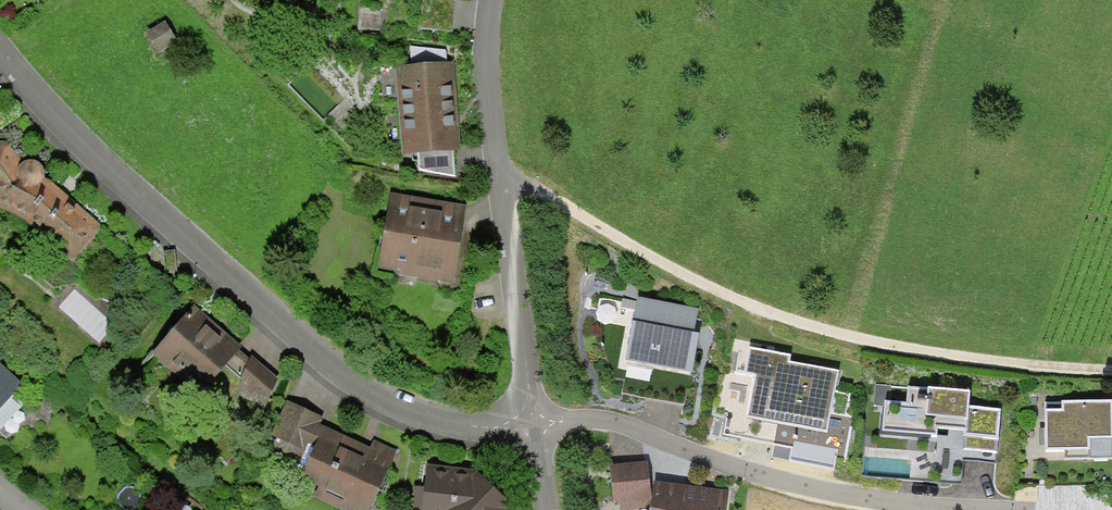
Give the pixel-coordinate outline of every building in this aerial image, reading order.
[(166,30),(147,39),(155,55),(174,45),(166,30)] [(402,155),(417,154),(452,151),(460,150),(454,61),(396,66),(402,155)] [(102,226),(44,172),(44,170),(43,168),(42,165),(40,164),(37,162),(35,161),(31,160),(7,137),(0,143),(0,207),(20,217),(49,244),(49,249),(62,261),(74,259),(102,226)] [(454,176),(452,151),(417,154),(419,170),(454,176)] [(467,205),(390,193),(378,266),(400,270),(399,275),(453,284),(467,205)] [(702,309),(639,297),(626,364),(689,376),(702,309)] [(194,305),(152,353),(199,393),(217,401),(233,404),(236,397),(242,380),(240,378),(226,366),(240,350),(242,347),(194,305)] [(250,358),(240,350),(226,366),(240,378),(250,358)] [(279,379),(251,356),(250,358),(240,378),(242,380),(236,397),(260,419),(279,379)] [(840,369),(772,359),(769,378),(757,375),(748,419),(832,434),(840,369)] [(13,395),(23,385),(0,363),(0,410),(13,395)] [(883,448),(863,447),(860,474),(962,483),(964,461),(998,464),(1003,410),(973,407),(975,393),(913,387),(911,409),(887,407),(883,448)] [(13,395),(0,410),(0,429),(23,404),(13,395)] [(269,452),(273,453),(304,468),(302,473),(300,478),(318,487),(313,497),(341,509),(370,509),(388,473),(386,472),(395,451),(374,441),(370,448),(319,424),(322,417),(287,400),(271,435),(276,437),(269,452)] [(1046,450),(1087,450),(1087,439),(1111,439),(1111,403),(1045,404),(1046,450)] [(270,458),(302,473),(304,468),(273,453),(270,458)] [(648,463),(611,466),(615,503),(620,502),(621,509),(652,507),(648,463)] [(513,504),(495,487),(479,471),(428,465),(424,487),(414,486),(412,507),(421,508),(421,509),(513,509),(513,504)] [(728,489),(657,479),(652,509),(725,509),(728,489)] [(180,501),(173,509),(192,509),(180,501)]
